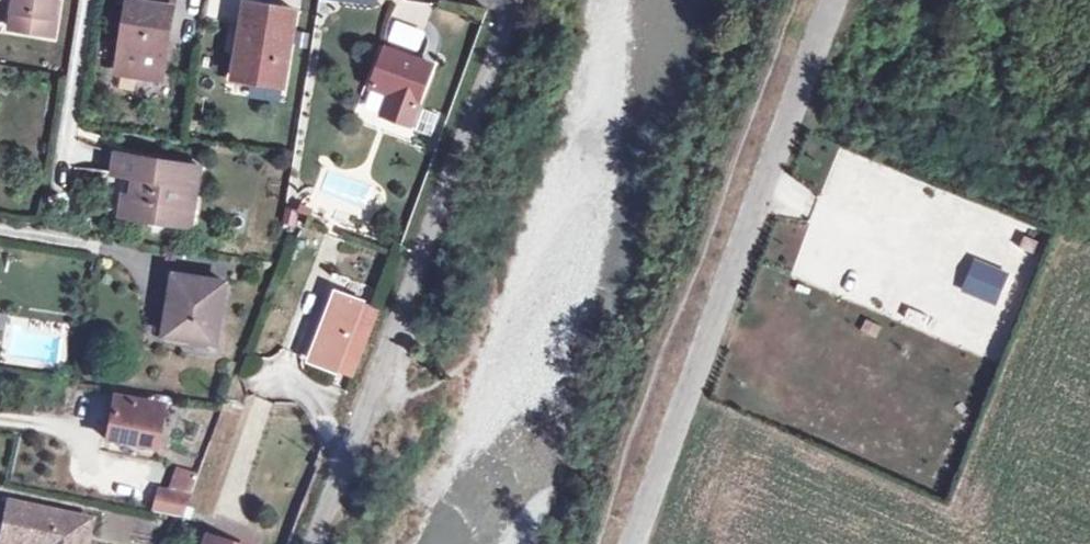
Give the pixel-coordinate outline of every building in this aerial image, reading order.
[(10,29),(52,36),(58,0),(15,0),(10,29)] [(120,73),(164,80),(175,0),(123,0),(122,2),(131,4),(120,73)] [(244,3),(232,76),(283,85),(295,11),(244,3)] [(419,50),(426,29),(395,18),(387,39),(419,50)] [(437,54),(428,52),(425,59),(387,47),(373,84),(393,90),(384,113),(411,122),(437,54)] [(251,96),(284,99),(285,86),(252,83),(251,96)] [(425,107),(418,129),(434,135),(441,112),(425,107)] [(909,208),(918,176),(835,151),(806,246),(850,259),(858,232),(891,242),(895,229),(886,226),(893,203),(909,208)] [(201,167),(115,152),(112,171),(134,176),(131,196),(125,196),(121,214),(191,226),(201,167)] [(184,299),(177,333),(218,340),(229,280),(179,272),(174,297),(184,299)] [(336,293),(321,334),(345,342),(337,366),(349,370),(373,304),(336,293)] [(167,331),(177,333),(184,299),(174,297),(167,331)] [(345,342),(321,334),(313,358),(337,366),(345,342)] [(114,399),(107,439),(155,447),(162,407),(114,399)] [(184,515),(201,470),(179,463),(164,509),(184,515)] [(9,535),(43,543),(91,543),(99,514),(17,492),(9,535)] [(215,536),(212,543),(239,543),(215,536)]
